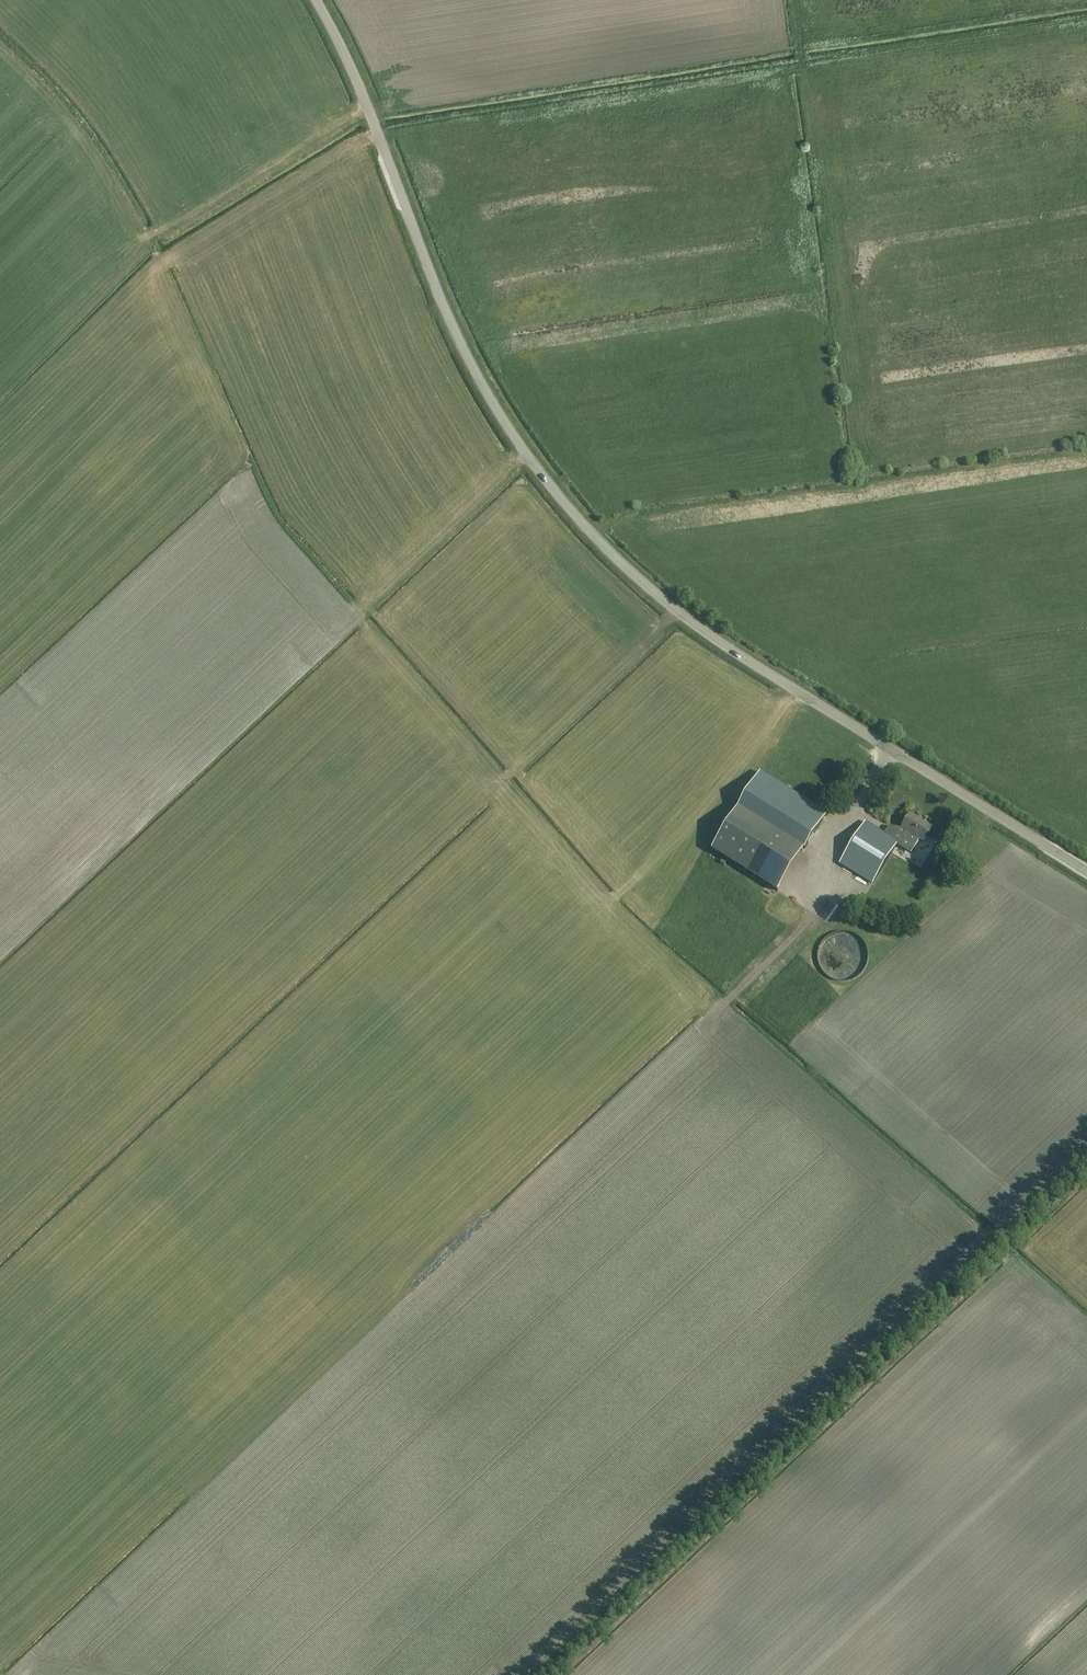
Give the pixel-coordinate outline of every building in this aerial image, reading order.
[(761,773),(713,851),(779,891),(827,813),(761,773)] [(923,842),(932,828),(911,815),(902,829),(905,830),(902,835),(891,828),(886,836),(865,823),(840,863),(872,883),(885,862),(897,842),(913,851),(920,840),(923,842)] [(835,892),(845,900),(854,891),(844,882),(835,892)] [(826,941),(844,978),(873,964),(854,927),(826,941)] [(815,1070),(819,1083),(828,1080),(824,1067),(815,1070)]
